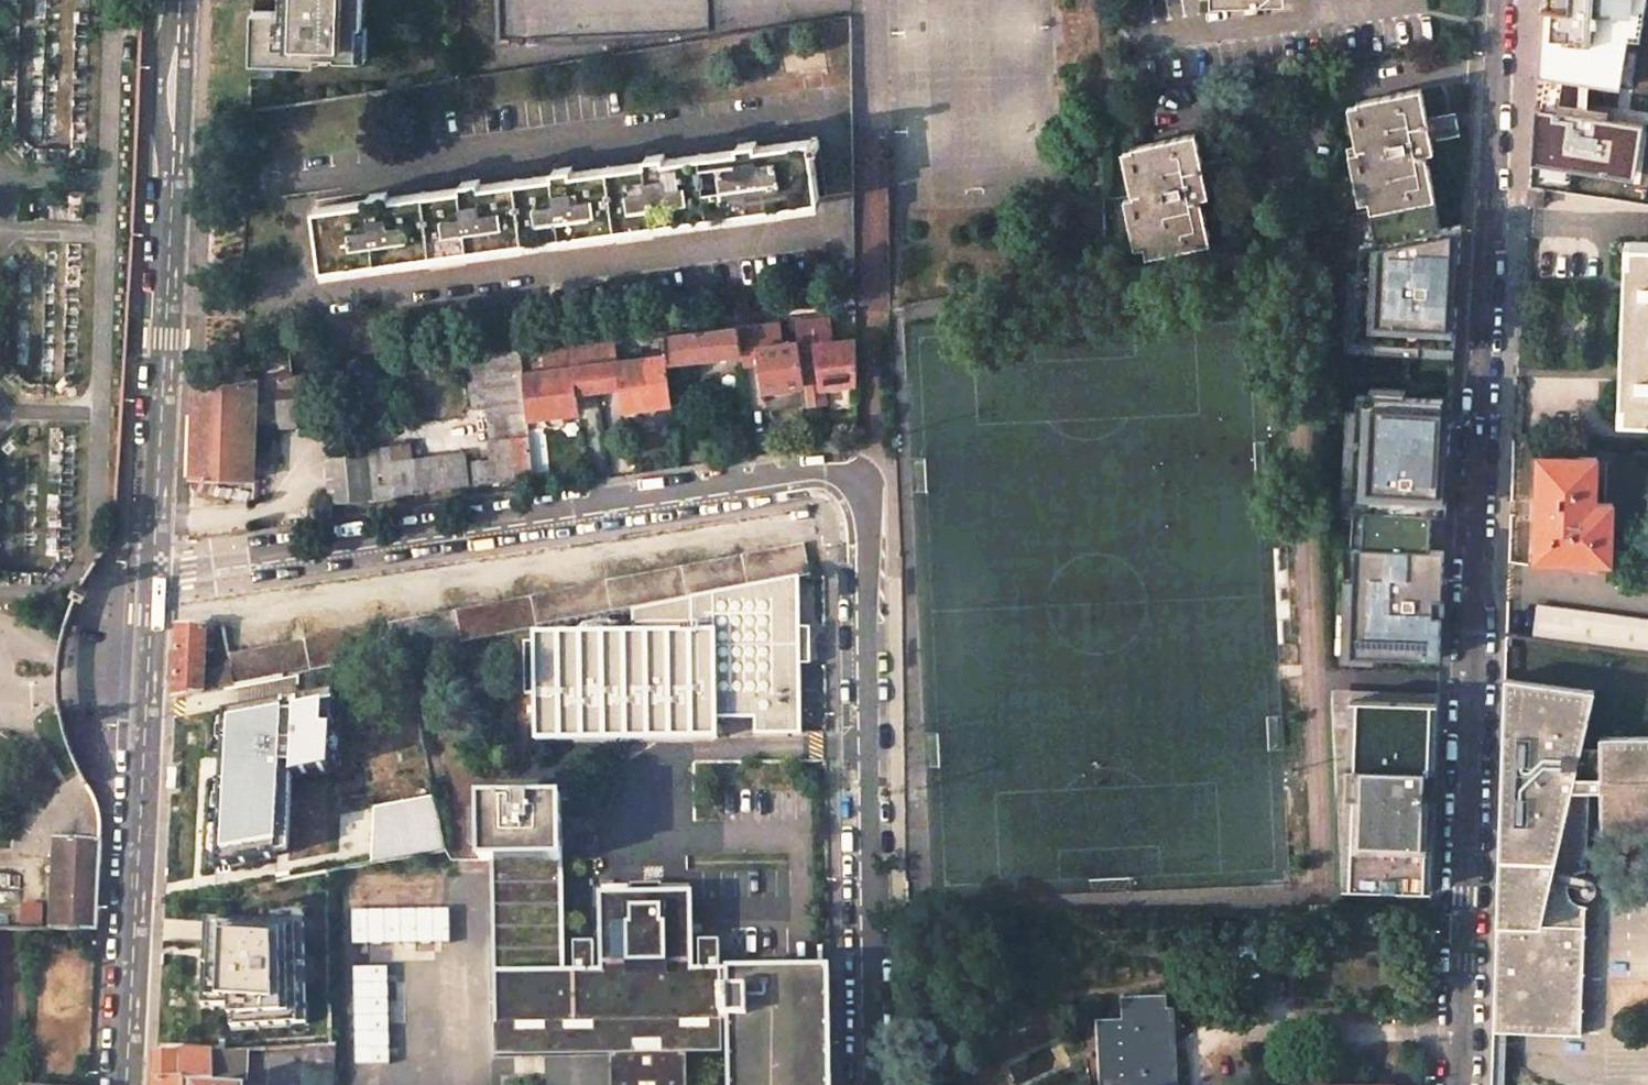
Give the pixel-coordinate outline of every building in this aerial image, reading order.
[(251,62),(315,64),(316,55),(335,55),(335,58),(357,59),(358,24),(363,24),(363,0),(281,0),(280,11),(253,10),(251,62)] [(1621,87),(1632,19),(1644,21),(1647,0),(1570,0),(1569,11),(1553,10),(1541,9),(1541,25),(1537,74),(1621,87)] [(1553,10),(1569,11),(1570,0),(1553,0),(1553,10)] [(1421,89),(1357,101),(1357,103),(1366,149),(1358,150),(1370,212),(1435,200),(1434,195),(1426,154),(1433,152),(1431,140),(1421,89)] [(1531,161),(1619,175),(1621,164),(1636,167),(1643,122),(1535,105),(1531,161)] [(1196,133),(1132,146),(1141,192),(1132,194),(1146,258),(1211,244),(1201,198),(1209,196),(1205,180),(1196,133)] [(370,198),(316,207),(324,266),(819,199),(812,148),(819,147),(818,139),(810,141),(810,139),(757,146),(756,141),(738,143),(739,149),(664,159),(663,153),(646,156),(647,161),(572,171),(571,166),(553,168),(554,174),(480,183),(479,178),(461,181),(462,186),(388,196),(387,190),(369,193),(370,198)] [(1621,164),(1619,175),(1635,177),(1636,167),(1621,164)] [(1529,186),(1527,204),(1534,204),(1542,205),(1544,189),(1529,186)] [(1454,345),(1460,250),(1460,224),(1440,228),(1435,200),(1370,212),(1371,218),(1375,241),(1360,244),(1359,270),(1354,339),(1372,340),(1371,350),(1418,353),(1419,343),(1454,345)] [(1375,241),(1371,218),(1365,220),(1360,244),(1375,241)] [(1647,419),(1647,242),(1630,242),(1630,258),(1625,258),(1624,286),(1621,374),(1620,402),(1625,402),(1624,418),(1647,419)] [(1343,348),(1371,350),(1372,340),(1354,339),(1359,270),(1348,269),(1343,348)] [(828,315),(796,318),(797,334),(801,371),(817,369),(819,386),(826,385),(827,388),(830,392),(847,390),(849,386),(849,382),(857,381),(856,338),(831,340),(818,342),(816,332),(830,330),(828,315)] [(775,336),(773,321),(739,325),(742,353),(742,356),(758,354),(760,382),(770,381),(770,384),(774,387),(790,386),(793,381),(793,378),(802,377),(801,371),(797,334),(775,336)] [(666,355),(666,359),(742,353),(739,325),(663,332),(666,355)] [(831,340),(830,330),(816,332),(818,342),(831,340)] [(666,359),(666,355),(617,361),(615,338),(592,341),(596,378),(618,376),(619,385),(621,409),(639,407),(639,412),(643,416),(652,415),(655,411),(654,405),(672,404),(666,359)] [(541,346),(544,369),(522,372),(526,416),(545,413),(545,419),(549,422),(558,421),(560,415),(560,412),(578,410),(576,389),(575,382),(596,379),(596,378),(592,341),(541,346)] [(520,349),(465,355),(473,408),(487,407),(490,439),(528,434),(526,416),(522,372),(522,371),(520,349)] [(267,376),(290,374),(288,353),(265,356),(267,376)] [(267,376),(255,378),(255,397),(278,395),(309,392),(310,372),(290,374),(267,376)] [(618,376),(596,378),(596,379),(597,387),(619,385),(618,376)] [(236,380),(194,385),(193,431),(191,478),(252,480),(255,397),(255,378),(236,380)] [(596,379),(575,382),(576,389),(597,387),(596,379)] [(1350,654),(1439,659),(1450,418),(1442,417),(1443,397),(1405,396),(1405,389),(1365,387),(1365,394),(1353,393),(1352,409),(1350,501),(1348,547),(1355,547),(1354,581),(1350,654)] [(309,392),(278,395),(278,409),(309,405),(309,392)] [(1350,501),(1352,409),(1343,408),(1340,501),(1350,501)] [(490,439),(488,439),(490,461),(471,464),(474,484),(532,475),(528,434),(490,439)] [(388,445),(369,449),(374,499),(468,485),(463,451),(390,462),(388,445)] [(369,449),(326,455),(331,505),(374,499),(369,449)] [(1597,457),(1539,455),(1538,507),(1536,558),(1611,561),(1615,503),(1598,502),(1597,457)] [(803,545),(230,655),(232,668),(236,686),(406,653),(632,611),(714,595),(796,579),(810,576),(803,545)] [(758,733),(798,733),(796,579),(714,595),(632,611),(633,635),(535,638),(535,643),(526,644),(526,693),(536,692),(537,740),(716,737),(716,718),(757,717),(758,733)] [(1350,654),(1354,581),(1343,580),(1340,654),(1350,654)] [(1538,606),(1533,638),(1647,653),(1647,620),(1538,606)] [(206,629),(179,627),(177,663),(175,698),(194,694),(202,693),(203,673),(204,650),(206,629)] [(214,629),(206,629),(204,650),(212,651),(214,629)] [(232,668),(203,673),(202,693),(236,686),(232,668)] [(1504,678),(1493,1031),(1580,1034),(1583,904),(1576,904),(1572,902),(1568,900),(1565,895),(1563,889),(1563,881),(1550,881),(1572,790),(1610,790),(1610,821),(1647,821),(1647,735),(1600,736),(1600,757),(1581,757),(1597,690),(1504,678)] [(326,689),(217,711),(207,871),(270,862),(274,772),(326,762),(326,689)] [(1350,701),(1438,703),(1438,694),(1333,691),(1341,888),(1344,888),(1350,701)] [(1344,888),(1431,891),(1435,784),(1438,703),(1350,701),(1344,888)] [(24,853),(55,855),(56,855),(56,840),(102,841),(100,811),(89,785),(84,784),(29,818),(26,823),(26,824),(25,824),(24,853)] [(444,851),(431,785),(375,794),(380,863),(444,851)] [(516,799),(480,800),(481,860),(494,861),(563,860),(562,798),(530,799),(529,791),(515,792),(516,799)] [(55,855),(51,930),(98,930),(100,877),(102,841),(56,840),(56,855),(55,855)] [(563,860),(494,861),(496,974),(565,973),(563,860)] [(443,881),(347,884),(348,908),(443,904),(443,881)] [(692,893),(601,894),(602,973),(693,971),(692,893)] [(304,907),(265,907),(264,921),(206,920),(205,944),(204,1008),(234,1008),(233,1029),(305,1022),(304,907)] [(357,943),(455,943),(455,909),(357,909),(357,943)] [(700,941),(700,971),(720,971),(720,940),(700,941)] [(828,947),(818,947),(818,960),(829,960),(828,947)] [(376,965),(346,966),(348,1074),(379,1073),(376,965)] [(730,971),(731,1021),(731,1084),(831,1084),(830,970),(730,971)] [(565,973),(496,974),(497,1026),(516,1025),(613,1024),(663,1023),(722,1022),(722,1021),(731,1021),(730,971),(720,971),(700,971),(693,971),(602,973),(565,973)] [(1103,1023),(1107,1084),(1176,1084),(1173,1030),(1166,1030),(1165,1013),(1164,998),(1123,1000),(1124,1022),(1103,1023)] [(687,1050),(731,1050),(731,1021),(722,1021),(722,1022),(663,1023),(664,1084),(687,1084),(687,1050)] [(613,1024),(614,1084),(664,1084),(663,1023),(613,1024)] [(613,1024),(516,1025),(516,1039),(613,1038),(613,1024)] [(303,1048),(303,1084),(332,1084),(334,1047),(329,1047),(303,1048)] [(225,1051),(208,1052),(207,1078),(247,1080),(249,1050),(225,1051)] [(155,1084),(187,1084),(187,1079),(182,1078),(183,1052),(156,1052),(155,1079),(155,1084)] [(208,1052),(183,1052),(182,1078),(187,1079),(207,1078),(208,1052)]
